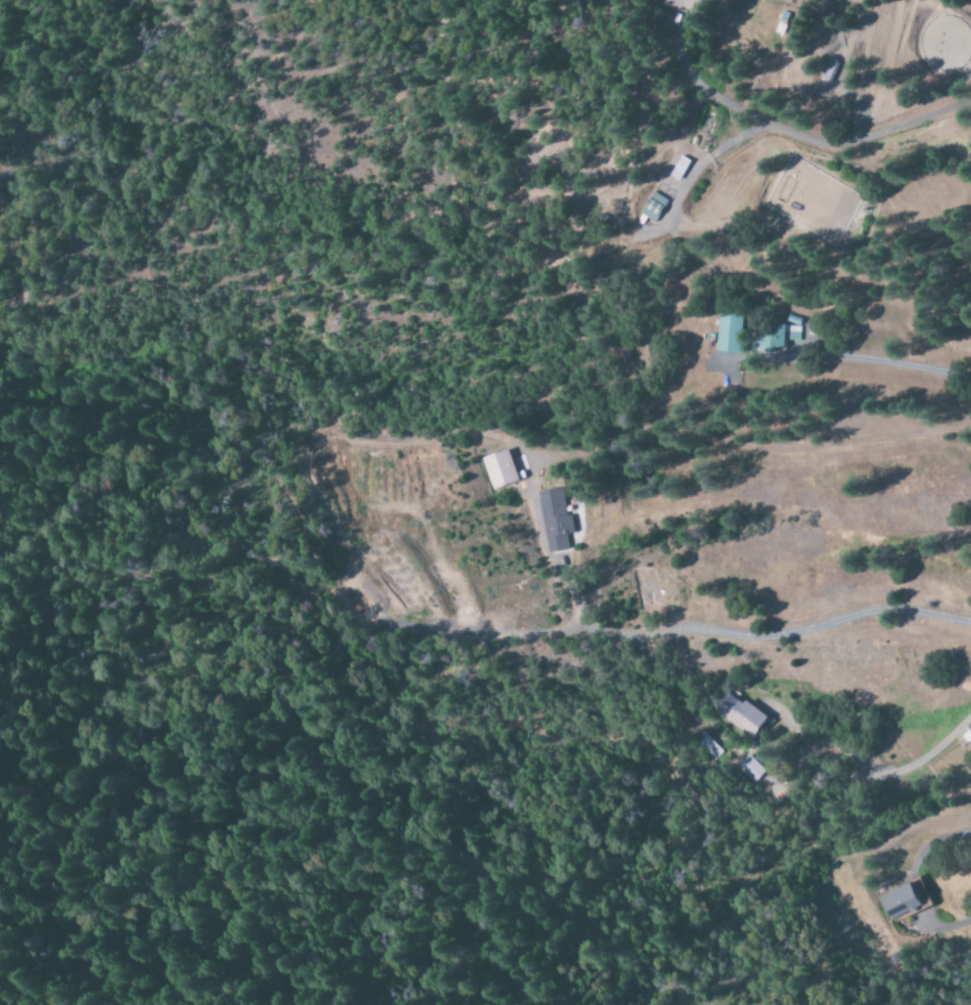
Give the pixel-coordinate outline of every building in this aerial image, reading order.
[(654,24),(669,29),(673,16),(658,11),(654,24)] [(840,64),(828,60),(821,79),(833,83),(840,64)] [(642,215),(658,224),(670,202),(655,193),(642,215)] [(716,352),(742,355),(747,314),(721,310),(716,352)] [(800,342),(800,327),(765,327),(765,352),(787,352),(787,342),(800,342)] [(494,490),(522,482),(512,451),(484,459),(494,490)] [(540,493),(549,554),(570,551),(568,535),(575,534),(568,489),(540,493)] [(770,718),(744,701),(742,704),(725,693),(712,714),(755,741),(770,718)] [(765,771),(747,755),(734,770),(752,786),(765,771)] [(885,898),(892,917),(927,903),(920,884),(885,898)]
